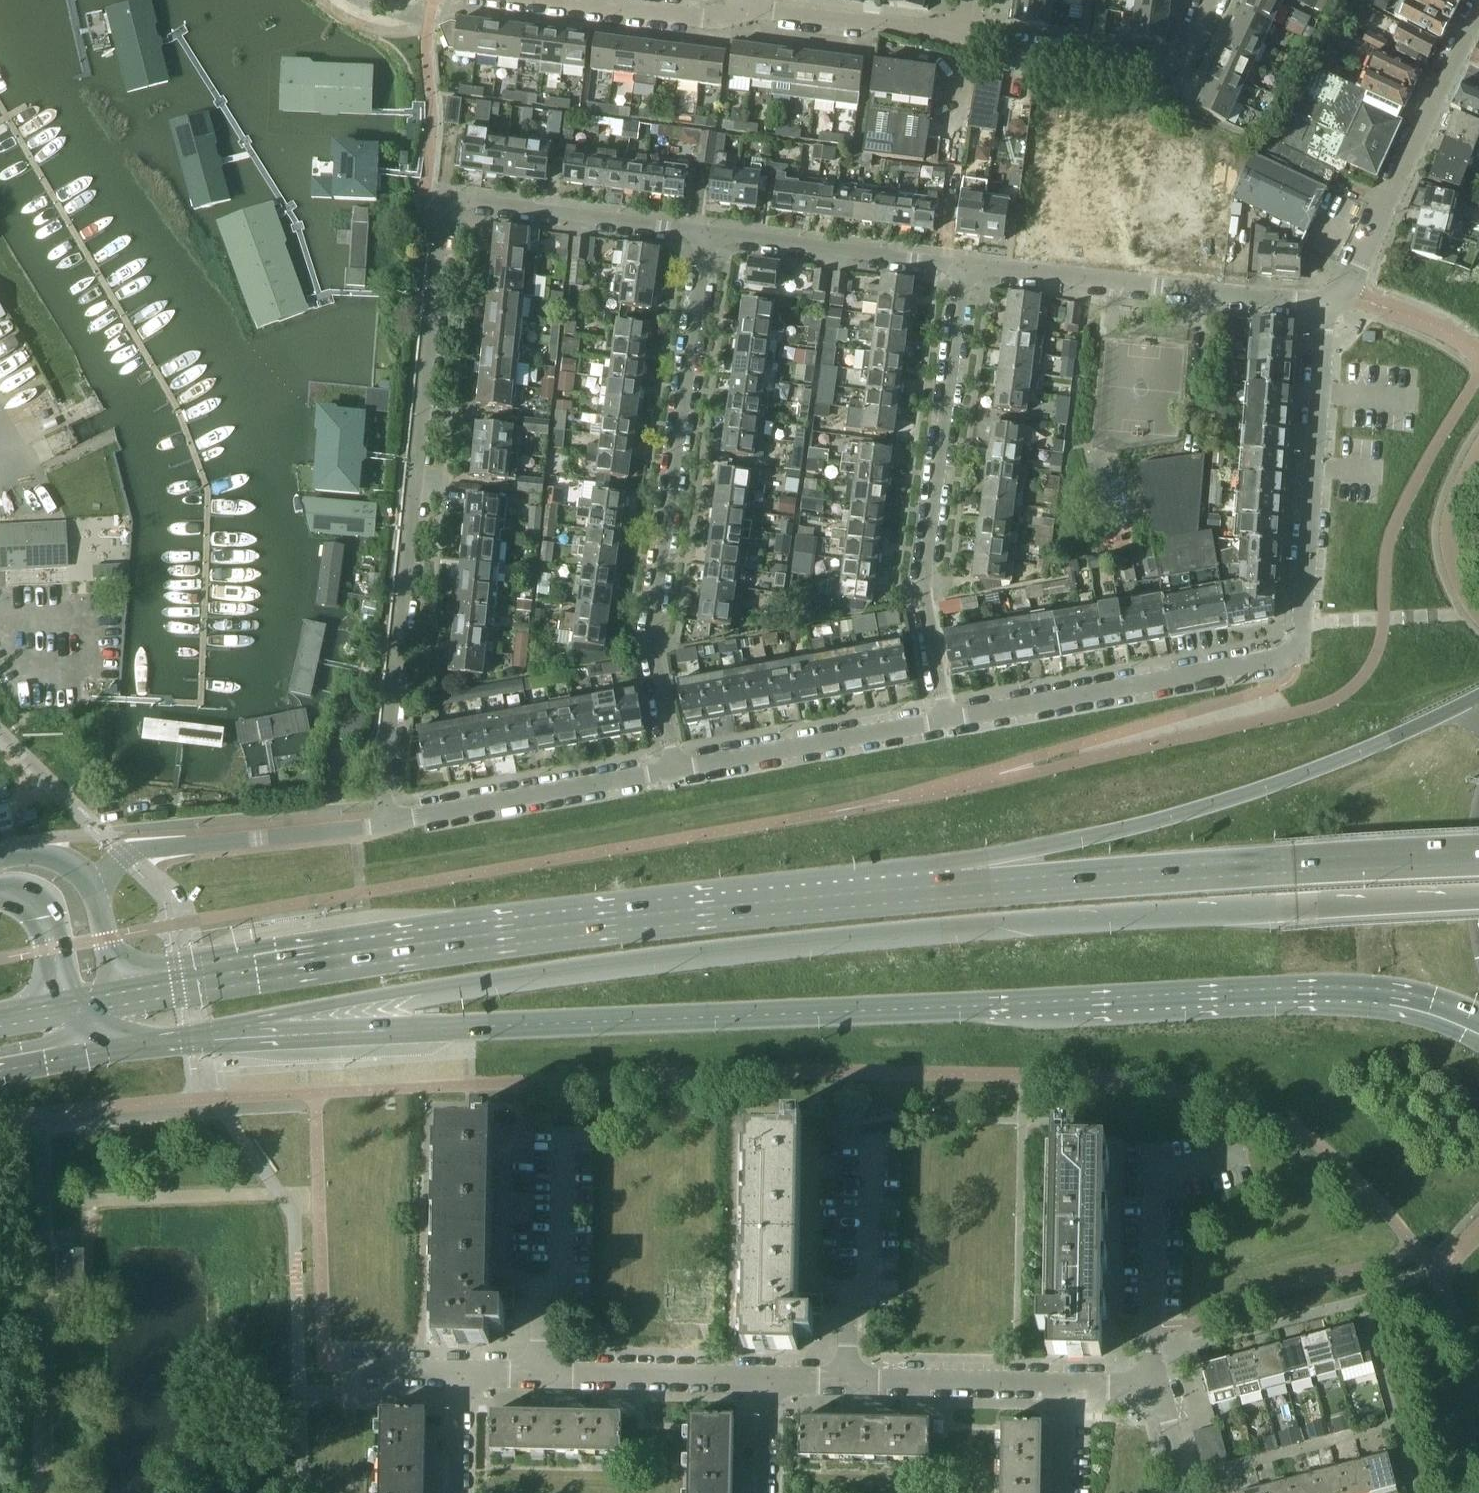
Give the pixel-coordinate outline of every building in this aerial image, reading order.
[(889,6),(928,11),(929,0),(890,0),(889,6)] [(1018,0),(1013,0),(1010,22),(1048,27),(1051,4),(1018,0)] [(1083,8),(1091,9),(1092,0),(1084,0),(1083,8)] [(1095,10),(1104,11),(1105,0),(1097,0),(1095,10)] [(1135,15),(1168,19),(1170,0),(1136,0),(1135,15)] [(1241,10),(1272,24),(1281,4),(1273,0),(1246,0),(1241,10)] [(1325,0),(1318,0),(1314,9),(1321,12),(1327,1),(1325,0)] [(1375,0),(1363,0),(1361,4),(1370,9),(1373,5),(1375,0)] [(1409,2),(1406,0),(1403,0),(1401,5),(1406,8),(1400,20),(1441,41),(1450,23),(1409,2)] [(1449,0),(1410,0),(1409,2),(1450,23),(1459,5),(1449,0)] [(1091,9),(1083,8),(1081,20),(1089,21),(1091,9)] [(1104,11),(1095,10),(1094,22),(1102,23),(1104,11)] [(1241,10),(1232,30),(1263,44),(1272,24),(1241,10)] [(1168,19),(1135,15),(1132,37),(1165,42),(1168,19)] [(481,23),(459,20),(458,24),(451,23),(440,28),(449,49),(455,50),(455,53),(477,56),(481,23)] [(503,25),(481,23),(477,56),(498,59),(503,25)] [(169,33),(169,25),(161,25),(161,33),(169,33)] [(524,28),(503,25),(498,59),(520,61),(524,28)] [(1308,41),(1313,30),(1302,25),(1297,36),(1308,41)] [(1429,57),(1431,57),(1433,56),(1436,51),(1434,46),(1436,43),(1403,27),(1394,43),(1399,45),(1393,56),(1418,69),(1423,58),(1427,60),(1429,57)] [(541,64),(545,31),(524,28),(520,61),(541,64)] [(1232,30),(1223,49),(1254,63),(1263,44),(1232,30)] [(563,67),(567,34),(545,31),(541,64),(540,74),(561,76),(563,67)] [(1367,33),(1364,41),(1383,51),(1386,43),(1367,33)] [(585,70),(589,36),(567,34),(563,67),(585,70)] [(1303,52),(1308,41),(1297,36),(1296,35),(1291,47),(1296,49),(1303,52)] [(618,40),(595,37),(591,71),(614,73),(618,40)] [(639,43),(618,40),(614,73),(635,76),(639,43)] [(661,46),(639,43),(635,76),(656,79),(661,46)] [(756,48),(733,45),(729,78),(751,81),(756,48)] [(682,48),(661,46),(656,79),(678,82),(682,48)] [(704,51),(682,48),(678,82),(699,84),(704,51)] [(777,50),(756,48),(751,81),(773,84),(777,50)] [(1474,77),(1477,71),(1478,72),(1478,48),(1466,74),(1474,77)] [(1223,49),(1214,69),(1244,83),(1254,63),(1223,49)] [(799,53),(777,50),(773,84),(771,96),(793,98),(799,53)] [(726,54),(704,51),(699,84),(722,87),(726,54)] [(820,56),(799,53),(793,98),(814,101),(820,56)] [(1412,92),(1420,75),(1374,53),(1371,61),(1375,63),(1370,73),(1412,92)] [(841,59),(820,56),(814,101),(836,104),(841,59)] [(864,62),(841,59),(836,104),(858,107),(864,62)] [(935,71),(876,63),(864,154),(923,162),(935,71)] [(1288,66),(1282,77),(1290,80),(1295,69),(1288,66)] [(167,75),(175,75),(175,67),(167,67),(167,75)] [(1214,69),(1205,88),(1235,103),(1244,83),(1214,69)] [(1377,178),(1402,123),(1398,121),(1403,111),(1357,89),(1314,70),(1280,144),(1271,165),(1327,190),(1335,172),(1339,174),(1343,172),(1347,165),(1377,178)] [(1412,92),(1370,73),(1365,84),(1361,82),(1357,89),(1403,111),(1412,92)] [(1290,80),(1282,77),(1277,87),(1285,91),(1290,80)] [(976,79),(971,109),(996,114),(1001,83),(976,79)] [(1462,83),(1451,107),(1478,120),(1478,91),(1462,83)] [(461,87),(460,95),(472,97),(473,88),(461,87)] [(485,90),(473,88),(472,97),(484,98),(485,90)] [(1205,88),(1195,109),(1226,123),(1235,103),(1205,88)] [(502,101),(515,102),(516,94),(504,92),(502,101)] [(528,95),(516,94),(515,102),(527,104),(528,95)] [(462,100),(448,98),(445,124),(459,126),(462,100)] [(558,99),(546,98),(545,106),(557,108),(558,99)] [(293,107),(301,107),(301,99),(293,99),(293,107)] [(570,101),(558,99),(557,108),(569,109),(570,101)] [(491,116),(492,104),(482,103),(481,115),(491,116)] [(498,120),(499,105),(492,104),(491,116),(490,119),(498,120)] [(597,104),(596,113),(608,114),(609,106),(597,104)] [(1269,105),(1264,116),(1272,120),(1277,108),(1269,105)] [(631,109),(621,108),(609,106),(608,114),(630,117),(631,109)] [(531,123),(531,120),(532,110),(524,109),(522,122),(531,123)] [(541,121),(541,114),(542,111),(532,110),(531,120),(541,121)] [(640,110),(639,118),(651,120),(652,112),(640,110)] [(664,113),(652,112),(651,120),(663,121),(664,113)] [(1446,137),(1474,149),(1478,135),(1478,127),(1456,114),(1446,137)] [(1272,120),(1264,116),(1259,127),(1267,130),(1272,120)] [(610,127),(611,119),(592,117),(591,123),(591,124),(599,125),(610,127)] [(631,122),(611,119),(610,127),(611,127),(610,136),(629,138),(631,122)] [(745,132),(746,124),(734,122),(724,121),(723,129),(733,130),(745,132)] [(638,139),(640,123),(631,122),(629,138),(638,139)] [(758,125),(746,124),(745,132),(757,133),(758,125)] [(473,132),(466,131),(465,139),(458,138),(454,167),(462,168),(462,169),(483,172),(488,140),(488,139),(490,127),(474,125),(473,132)] [(658,136),(670,137),(671,127),(659,126),(658,136)] [(682,134),(682,129),(671,127),(670,137),(670,140),(681,141),(682,134)] [(777,128),(776,136),(788,137),(789,129),(777,128)] [(801,131),(789,129),(788,137),(800,139),(801,131)] [(1202,260),(1213,135),(1152,129),(1141,255),(1202,260)] [(733,206),(737,172),(725,170),(728,151),(716,150),(718,133),(700,131),(696,164),(713,166),(708,202),(733,206)] [(820,133),(819,141),(831,143),(832,135),(820,133)] [(539,145),(532,144),(530,145),(528,145),(524,180),(538,181),(539,180),(547,181),(547,175),(549,175),(549,168),(548,168),(552,137),(543,135),(541,146),(539,145)] [(844,136),(832,135),(831,143),(843,145),(844,136)] [(930,137),(927,163),(937,164),(940,138),(930,137)] [(1446,137),(1438,158),(1466,169),(1474,149),(1446,137)] [(497,139),(491,139),(488,139),(488,140),(483,172),(486,172),(487,175),(504,177),(508,142),(499,141),(497,139)] [(518,142),(512,141),(509,142),(508,142),(504,177),(524,180),(528,145),(520,144),(518,142)] [(821,159),(823,147),(814,146),(812,158),(821,159)] [(834,161),(836,149),(823,147),(821,159),(834,161)] [(588,156),(576,155),(577,149),(567,148),(563,183),(584,186),(587,159),(588,158),(588,156)] [(229,157),(229,149),(221,149),(221,157),(229,157)] [(1307,234),(1326,191),(1327,190),(1271,165),(1252,156),(1235,149),(1234,168),(1244,173),(1233,197),(1233,198),(1251,206),(1307,234)] [(597,160),(588,158),(587,159),(584,186),(602,188),(607,153),(598,152),(597,160)] [(617,154),(607,153),(602,188),(622,191),(626,164),(616,162),(617,154)] [(637,165),(626,164),(622,191),(642,194),(647,158),(638,157),(637,165)] [(861,158),(853,157),(852,168),(859,169),(861,158)] [(657,160),(647,158),(642,194),(662,196),(666,169),(656,168),(657,160)] [(869,159),(861,158),(859,169),(868,170),(869,159)] [(1430,179),(1458,190),(1466,169),(1438,158),(1430,179)] [(667,161),(666,169),(662,196),(684,199),(688,164),(667,161)] [(757,209),(761,178),(768,179),(769,175),(770,164),(770,162),(763,161),(762,167),(751,165),(750,174),(737,172),(733,206),(757,209)] [(901,164),(893,162),(891,173),(899,174),(901,164)] [(381,171),(389,171),(389,163),(381,163),(381,171)] [(793,213),(797,187),(797,186),(798,184),(786,183),(788,167),(770,164),(769,175),(777,176),(772,211),(793,213)] [(920,166),(901,164),(899,174),(919,176),(920,166)] [(946,169),(933,168),(932,178),(944,180),(946,169)] [(1011,175),(1010,177),(1009,187),(1020,188),(1022,171),(1016,171),(1011,175)] [(807,188),(797,186),(797,187),(793,213),(814,216),(818,181),(808,180),(807,188)] [(827,182),(818,181),(814,216),(833,219),(837,191),(826,190),(827,182)] [(976,195),(962,193),(960,211),(958,210),(957,219),(959,219),(957,235),(981,238),(985,202),(986,201),(988,183),(977,181),(976,195)] [(847,193),(837,191),(833,219),(852,221),(857,186),(848,185),(847,193)] [(867,187),(857,186),(852,221),(873,224),(876,196),(866,195),(867,187)] [(887,198),(876,196),(873,224),(893,226),(897,191),(888,190),(887,198)] [(1458,199),(1426,190),(1423,200),(1425,203),(1423,211),(1452,218),(1458,199)] [(906,192),(897,191),(893,226),(912,229),(915,202),(915,201),(905,200),(906,192)] [(927,201),(916,199),(915,201),(915,202),(912,229),(933,232),(938,196),(928,195),(927,201)] [(1009,204),(986,201),(985,202),(981,238),(1004,241),(1005,233),(1009,234),(1010,226),(1006,225),(1009,204)] [(258,215),(258,207),(250,207),(250,215),(258,215)] [(354,207),(351,287),(368,287),(371,208),(354,207)] [(1418,220),(1416,230),(1443,237),(1447,238),(1452,218),(1423,211),(1421,218),(1418,220)] [(274,223),(274,215),(266,215),(266,223),(274,223)] [(274,231),(274,223),(266,223),(266,231),(274,231)] [(1279,236),(1266,235),(1266,230),(1251,224),(1247,275),(1259,276),(1259,277),(1292,279),(1299,280),(1300,273),(1301,248),(1278,246),(1279,236)] [(539,243),(540,232),(497,227),(496,235),(493,237),(493,246),(495,248),(495,250),(529,254),(529,253),(530,251),(531,244),(539,243)] [(1439,252),(1443,237),(1416,230),(1413,241),(1414,243),(1412,250),(1415,254),(1437,260),(1454,265),(1457,257),(1439,252)] [(258,239),(258,231),(250,231),(250,239),(258,239)] [(274,239),(274,231),(266,231),(266,239),(274,239)] [(569,236),(563,235),(561,251),(557,251),(556,256),(566,258),(569,236)] [(586,263),(588,240),(574,238),(572,261),(586,263)] [(593,259),(595,239),(589,238),(589,240),(588,240),(586,263),(595,264),(595,259),(593,259)] [(258,247),(258,239),(250,239),(250,247),(258,247)] [(282,247),(282,239),(274,239),(274,247),(282,247)] [(646,248),(626,245),(626,244),(625,243),(618,242),(617,252),(625,253),(624,255),(623,257),(622,264),(623,266),(623,267),(626,268),(657,272),(659,259),(657,257),(658,250),(652,249),(653,248),(646,247),(646,248)] [(266,255),(266,247),(258,247),(258,255),(266,255)] [(305,249),(293,253),(305,293),(317,290),(305,249)] [(528,264),(529,254),(495,250),(494,258),(491,257),(490,272),(526,276),(527,275),(528,273),(529,266),(528,264)] [(564,280),(566,258),(556,256),(556,263),(554,279),(564,280)] [(584,281),(585,269),(586,263),(572,261),(570,279),(584,281)] [(777,264),(764,262),(763,264),(759,263),(759,264),(749,263),(748,268),(747,270),(746,278),(747,280),(746,284),(776,288),(776,286),(777,285),(778,279),(777,278),(778,276),(792,278),(793,269),(777,267),(777,264)] [(657,272),(626,268),(624,277),(616,276),(615,285),(653,291),(654,284),(656,283),(657,272)] [(828,272),(815,270),(812,292),(825,294),(828,272)] [(536,277),(526,276),(490,272),(488,287),(491,287),(490,294),(524,298),(534,299),(536,277)] [(852,283),(846,282),(847,275),(834,273),(831,291),(845,293),(851,293),(852,283)] [(913,293),(914,284),(912,282),(913,281),(883,277),(882,288),(865,286),(864,295),(910,301),(911,294),(913,293)] [(653,291),(615,285),(614,294),(622,295),(621,306),(650,310),(650,308),(653,307),(654,298),(652,297),(653,291)] [(843,304),(845,293),(831,291),(830,302),(843,304)] [(824,302),(825,294),(812,292),(811,300),(824,302)] [(523,308),(524,298),(490,294),(489,302),(487,303),(486,312),(488,314),(488,316),(522,319),(523,317),(524,310),(523,308)] [(1040,297),(1011,294),(1010,295),(1008,296),(1007,306),(1009,307),(1008,313),(1046,318),(1047,309),(1039,308),(1040,297)] [(911,308),(909,307),(910,301),(864,295),(863,304),(871,305),(879,306),(878,317),(907,320),(908,318),(910,317),(911,308)] [(772,315),(774,304),(744,300),(744,302),(741,303),(740,312),(742,313),(741,320),(779,325),(780,316),(772,315)] [(1082,305),(1068,303),(1068,306),(1066,318),(1066,320),(1079,322),(1082,305)] [(1066,318),(1068,306),(1062,305),(1060,317),(1066,318)] [(837,330),(840,311),(829,310),(826,328),(837,330)] [(1046,318),(1008,313),(1007,320),(1005,321),(1004,330),(1006,332),(1035,336),(1036,326),(1045,327),(1046,318)] [(522,319),(488,316),(488,319),(485,320),(484,329),(486,331),(486,338),(520,342),(521,332),(522,330),(523,323),(522,321),(522,319)] [(820,330),(822,318),(806,316),(804,328),(809,329),(820,330)] [(907,320),(878,317),(877,326),(861,324),(859,333),(905,339),(906,332),(908,331),(909,322),(907,321),(907,320)] [(1223,318),(1222,340),(1235,341),(1236,319),(1223,318)] [(785,325),(779,325),(741,320),(740,326),(738,327),(737,336),(739,338),(739,339),(768,343),(770,333),(784,335),(785,325)] [(1078,333),(1079,322),(1066,320),(1065,325),(1068,326),(1067,332),(1078,333)] [(1294,323),(1255,320),(1255,323),(1253,325),(1253,332),(1254,334),(1253,342),(1293,345),(1293,337),(1295,336),(1296,325),(1294,323)] [(574,336),(575,323),(566,322),(564,335),(574,336)] [(648,326),(618,322),(617,332),(609,331),(608,341),(645,346),(646,339),(648,338),(650,329),(648,327),(648,326)] [(848,331),(837,330),(826,328),(824,347),(835,348),(836,342),(846,343),(848,331)] [(551,329),(550,345),(558,346),(559,330),(551,329)] [(818,345),(820,330),(809,329),(807,344),(818,345)] [(1035,336),(1006,332),(1005,334),(1003,335),(1002,344),(1004,345),(1003,351),(1041,356),(1042,347),(1034,346),(1035,336)] [(904,345),(905,339),(859,333),(858,342),(874,344),(873,353),(903,357),(905,356),(906,347),(904,345)] [(562,349),(579,353),(582,340),(565,336),(562,349)] [(520,342),(486,338),(485,346),(482,346),(481,360),(518,364),(518,363),(519,361),(520,355),(519,352),(520,342)] [(768,343),(739,339),(738,340),(736,341),(735,350),(737,351),(736,357),(774,362),(775,354),(767,353),(768,343)] [(1235,341),(1222,340),(1220,362),(1233,363),(1235,341)] [(645,346),(608,341),(606,350),(614,351),(613,361),(643,365),(643,364),(645,363),(646,353),(644,352),(645,346)] [(1293,345),(1253,342),(1253,345),(1251,347),(1251,353),(1252,356),(1251,364),(1291,367),(1292,358),(1294,357),(1294,348),(1292,347),(1293,345)] [(558,346),(550,345),(548,362),(556,363),(558,346)] [(1063,350),(1062,359),(1074,361),(1076,352),(1063,350)] [(1041,356),(1003,351),(1002,358),(1000,359),(999,368),(1001,370),(1030,374),(1031,364),(1040,365),(1041,356)] [(815,368),(815,362),(817,353),(806,352),(804,367),(806,367),(815,368)] [(903,369),(904,360),(902,359),(903,357),(873,353),(865,352),(864,363),(862,372),(900,377),(901,370),(903,369)] [(774,362),(736,357),(735,364),(733,365),(732,374),(733,376),(763,381),(764,371),(772,372),(774,362)] [(833,368),(835,358),(822,357),(821,367),(833,368)] [(1074,361),(1062,359),(1061,368),(1073,370),(1074,361)] [(518,364),(481,360),(479,375),(482,375),(481,382),(515,386),(516,377),(518,374),(518,368),(517,366),(518,364)] [(643,365),(613,361),(612,371),(604,369),(602,379),(640,383),(641,377),(643,376),(644,367),(642,366),(643,365)] [(1233,363),(1220,362),(1218,383),(1231,384),(1233,363)] [(1291,367),(1251,364),(1251,367),(1250,369),(1249,375),(1250,378),(1250,386),(1289,389),(1290,380),(1292,379),(1292,370),(1291,369),(1291,367)] [(815,368),(806,367),(804,382),(812,383),(815,368)] [(836,371),(833,371),(821,369),(818,385),(833,387),(836,371)] [(1030,374),(1001,370),(1000,372),(998,373),(997,382),(999,384),(998,389),(1036,394),(1037,385),(1029,384),(1030,374)] [(900,377),(862,372),(861,381),(869,382),(868,392),(898,396),(898,395),(900,394),(901,385),(899,383),(900,377)] [(763,381),(733,376),(733,378),(731,379),(730,388),(732,389),(731,395),(768,401),(770,392),(762,391),(763,381)] [(640,383),(602,379),(601,388),(609,389),(608,398),(637,403),(638,402),(640,401),(641,391),(639,390),(640,383)] [(543,380),(542,389),(553,390),(554,381),(543,380)] [(515,386),(481,382),(481,386),(478,387),(477,396),(480,398),(479,406),(513,410),(514,399),(515,397),(516,390),(515,388),(515,386)] [(1231,384),(1218,383),(1217,399),(1230,400),(1231,384)] [(1289,389),(1250,386),(1249,389),(1248,391),(1247,397),(1249,400),(1248,409),(1287,411),(1288,402),(1290,401),(1291,392),(1289,391),(1289,389)] [(1070,396),(1071,389),(1059,387),(1058,394),(1070,396)] [(391,411),(392,389),(368,388),(367,410),(391,411)] [(552,400),(553,390),(542,389),(541,399),(552,400)] [(1036,394),(998,389),(997,396),(995,397),(994,406),(996,408),(995,410),(1025,413),(1027,403),(1035,404),(1036,394)] [(810,407),(810,400),(812,391),(803,390),(801,405),(810,407)] [(898,408),(899,398),(897,397),(898,396),(868,392),(867,402),(859,401),(858,410),(895,415),(896,408),(898,408)] [(768,401),(731,395),(730,402),(728,403),(726,412),(728,414),(728,415),(758,419),(759,409),(767,410),(768,401)] [(1066,426),(1070,399),(1058,397),(1054,425),(1066,426)] [(637,403),(608,398),(606,409),(598,407),(597,416),(635,421),(636,415),(638,414),(639,405),(637,404),(637,403)] [(557,402),(557,405),(557,411),(566,412),(577,414),(577,410),(572,410),(572,404),(557,402)] [(828,419),(830,406),(816,404),(814,418),(828,419)] [(810,407),(801,405),(799,405),(797,420),(807,421),(810,407)] [(1227,407),(1217,406),(1215,424),(1225,425),(1227,407)] [(370,413),(319,408),(317,432),(319,434),(314,493),(362,497),(370,413)] [(896,423),(894,421),(895,415),(858,410),(849,409),(847,418),(864,420),(863,431),(893,435),(893,433),(895,432),(896,423)] [(1287,411),(1248,409),(1248,410),(1246,412),(1246,419),(1247,421),(1246,430),(1286,433),(1286,424),(1288,423),(1289,414),(1287,412),(1287,411)] [(565,431),(566,412),(557,411),(556,417),(555,430),(564,431),(565,431)] [(758,419),(728,415),(728,416),(726,417),(725,426),(726,427),(725,433),(763,439),(764,430),(756,429),(758,419)] [(635,421),(597,416),(596,426),(604,427),(603,436),(632,440),(634,439),(636,429),(634,428),(635,421)] [(548,435),(549,422),(525,419),(524,433),(548,435)] [(521,429),(513,428),(477,425),(474,450),(518,455),(521,429)] [(1023,428),(994,425),(993,426),(991,427),(990,437),(992,438),(991,444),(1029,449),(1030,441),(1022,439),(1023,428)] [(1224,443),(1225,429),(1215,428),(1214,446),(1218,446),(1224,443)] [(562,450),(564,431),(555,430),(553,449),(562,450)] [(1286,433),(1246,430),(1246,432),(1244,434),(1244,441),(1245,443),(1244,452),(1284,455),(1285,446),(1287,445),(1287,436),(1285,435),(1286,433)] [(796,431),(795,443),(804,445),(806,432),(796,431)] [(763,439),(725,433),(725,440),(722,441),(721,450),(723,452),(723,454),(752,457),(754,447),(762,448),(763,439)] [(633,452),(634,443),(632,442),(632,440),(603,436),(601,446),(588,445),(586,454),(630,459),(630,453),(633,452)] [(804,445),(795,443),(793,455),(803,456),(804,445)] [(1026,469),(1029,449),(991,444),(990,451),(988,452),(987,461),(989,463),(988,464),(1026,469)] [(1053,444),(1052,452),(1063,453),(1064,446),(1053,444)] [(879,447),(875,446),(874,448),(852,446),(851,456),(843,455),(841,465),(888,471),(889,464),(891,463),(892,454),(890,452),(890,450),(879,449),(879,447)] [(516,479),(518,455),(474,450),(472,476),(507,480),(508,478),(516,479)] [(1223,451),(1213,450),(1212,462),(1222,463),(1223,451)] [(826,463),(828,453),(809,451),(808,460),(824,462),(826,463)] [(1063,453),(1052,452),(1050,472),(1060,473),(1063,453)] [(1284,455),(1244,452),(1244,454),(1243,456),(1242,463),(1243,465),(1243,474),(1282,477),(1283,468),(1285,467),(1286,458),(1284,457),(1284,455)] [(629,477),(631,467),(629,466),(630,459),(586,454),(585,463),(599,465),(596,483),(609,485),(610,477),(627,479),(627,478),(629,477)] [(1221,588),(1211,532),(1198,534),(1204,455),(1139,465),(1153,543),(1152,543),(1162,598),(1168,637),(1168,639),(1227,628),(1226,622),(1221,588)] [(823,474),(824,462),(808,460),(806,472),(823,474)] [(1024,487),(1026,469),(988,464),(986,466),(985,475),(987,476),(986,483),(1024,487)] [(889,478),(887,476),(888,471),(841,465),(840,473),(847,474),(846,484),(847,484),(885,489),(885,488),(888,487),(889,478)] [(750,473),(721,469),(720,471),(718,472),(717,481),(719,483),(718,489),(755,494),(764,495),(765,488),(764,486),(749,484),(750,473)] [(1221,473),(1211,472),(1209,495),(1219,496),(1221,473)] [(787,491),(800,492),(801,474),(788,473),(787,491)] [(1282,477),(1243,474),(1242,476),(1241,478),(1240,485),(1242,487),(1241,497),(1282,501),(1280,500),(1281,490),(1283,489),(1284,480),(1282,479),(1282,477)] [(1047,477),(1045,490),(1058,492),(1059,478),(1047,477)] [(542,495),(544,481),(519,478),(518,492),(542,495)] [(1024,487),(986,483),(985,489),(983,490),(982,499),(984,501),(983,502),(1013,506),(1014,496),(1022,497),(1024,487)] [(886,501),(887,492),(885,491),(885,489),(847,484),(845,503),(883,508),(884,502),(886,501)] [(547,488),(546,505),(559,506),(560,506),(562,489),(547,488)] [(755,494),(718,489),(717,496),(715,496),(713,506),(715,507),(715,508),(745,512),(746,502),(754,503),(755,494)] [(824,493),(804,490),(803,498),(823,500),(824,493)] [(1058,492),(1045,490),(1044,503),(1056,505),(1058,492)] [(625,495),(595,491),(594,502),(580,500),(579,509),(622,515),(623,509),(625,508),(626,498),(624,497),(625,495)] [(504,520),(506,499),(470,495),(469,503),(466,504),(465,514),(468,516),(468,517),(504,520)] [(1219,496),(1209,495),(1209,505),(1218,505),(1219,496)] [(783,496),(780,509),(795,513),(798,500),(783,496)] [(1282,501),(1241,497),(1241,498),(1239,501),(1239,507),(1240,509),(1239,520),(1279,523),(1280,512),(1281,512),(1282,501)] [(822,508),(823,500),(803,498),(802,505),(801,510),(816,513),(817,507),(822,508)] [(303,499),(311,534),(375,539),(378,505),(303,499)] [(1013,506),(983,502),(983,503),(981,504),(980,513),(982,514),(981,520),(1019,525),(1020,517),(1012,516),(1013,506)] [(883,508),(845,503),(844,512),(852,513),(851,523),(880,527),(883,526),(884,516),(882,515),(883,508)] [(557,526),(559,506),(546,505),(544,524),(557,526)] [(540,524),(540,516),(541,509),(531,508),(530,523),(540,524)] [(745,512),(715,508),(715,509),(713,510),(712,519),(713,521),(713,527),(750,532),(751,523),(743,522),(745,512)] [(622,515),(579,509),(577,518),(591,520),(590,530),(619,534),(619,533),(621,532),(623,523),(621,521),(622,515)] [(1040,515),(1039,528),(1053,530),(1054,517),(1040,515)] [(1221,516),(1218,516),(1208,515),(1207,526),(1220,527),(1221,516)] [(503,532),(504,520),(468,517),(467,525),(464,525),(462,539),(495,542),(495,541),(497,539),(497,532),(503,532)] [(1019,525),(981,520),(980,527),(978,528),(977,537),(978,539),(1008,543),(1009,534),(1017,535),(1019,525)] [(1279,523),(1239,520),(1237,522),(1237,529),(1238,532),(1237,541),(1277,543),(1278,534),(1279,534),(1280,523),(1279,523)] [(64,526),(64,521),(55,522),(55,524),(52,524),(52,521),(40,521),(41,527),(0,529),(0,569),(66,566),(64,526)] [(539,535),(540,524),(530,523),(527,546),(537,546),(539,535)] [(880,527),(851,523),(849,534),(833,531),(832,540),(840,541),(878,546),(879,540),(881,539),(882,530),(880,529),(880,527)] [(556,539),(557,526),(544,524),(543,537),(556,539)] [(791,537),(793,525),(783,524),(781,536),(791,537)] [(750,532),(713,527),(712,534),(709,534),(708,544),(710,545),(710,546),(740,550),(741,540),(749,541),(750,532)] [(813,538),(814,530),(799,528),(798,536),(810,537),(813,538)] [(1050,549),(1053,530),(1039,528),(1037,538),(1036,547),(1044,548),(1043,558),(1049,558),(1050,549)] [(620,546),(621,536),(619,535),(619,534),(590,530),(588,540),(574,538),(573,547),(617,553),(617,547),(620,546)] [(791,537),(781,536),(778,535),(777,542),(790,544),(791,537)] [(808,553),(810,537),(798,536),(796,546),(795,552),(808,553)] [(495,542),(462,539),(461,554),(463,554),(463,562),(493,565),(494,554),(495,552),(496,545),(495,543),(495,542)] [(1008,543),(978,539),(978,541),(976,542),(975,551),(977,553),(976,559),(1013,564),(1015,555),(1007,554),(1008,543)] [(878,546),(840,541),(839,551),(847,552),(845,562),(875,565),(878,564),(879,554),(877,553),(878,546)] [(1277,568),(1279,543),(1277,543),(1237,541),(1235,541),(1234,548),(1221,552),(1222,565),(1277,568)] [(551,563),(553,545),(543,544),(541,562),(551,563)] [(318,605),(339,607),(346,547),(324,545),(318,605)] [(740,550),(710,546),(710,547),(708,548),(706,557),(708,559),(707,565),(745,570),(746,561),(738,560),(740,550)] [(617,561),(616,559),(617,553),(573,547),(572,556),(586,558),(584,568),(614,572),(614,571),(616,570),(617,561)] [(525,557),(523,568),(535,569),(536,558),(525,557)] [(1013,564),(976,559),(975,565),(973,566),(972,576),(973,577),(973,579),(980,580),(979,592),(1002,588),(1001,582),(1011,584),(1013,564)] [(493,565),(463,562),(462,569),(459,570),(458,580),(461,582),(460,582),(491,585),(492,583),(493,576),(492,574),(493,565)] [(876,577),(877,568),(875,567),(875,565),(845,562),(844,572),(830,570),(829,579),(873,585),(874,578),(876,577)] [(807,566),(794,564),(792,574),(805,576),(807,566)] [(745,570),(707,565),(706,572),(704,573),(703,582),(705,583),(705,585),(734,589),(736,578),(744,579),(745,570)] [(1277,568),(1222,565),(1225,588),(1221,588),(1226,622),(1227,628),(1271,620),(1274,616),(1277,568)] [(771,566),(770,574),(776,575),(786,576),(787,568),(771,566)] [(532,592),(535,569),(523,568),(521,591),(532,592)] [(614,572),(584,568),(583,578),(575,577),(574,586),(611,591),(612,585),(614,584),(616,575),(614,573),(614,572)] [(1135,580),(1134,569),(1125,571),(1126,582),(1135,580)] [(1115,584),(1113,573),(1091,577),(1093,588),(1107,586),(1115,584)] [(784,588),(786,576),(776,575),(774,587),(784,588)] [(874,593),(872,591),(873,585),(829,579),(826,599),(840,601),(870,604),(870,603),(873,602),(874,593)] [(1079,591),(1078,580),(1025,589),(1027,600),(1079,591)] [(496,586),(491,585),(460,582),(460,586),(457,587),(456,597),(459,599),(458,607),(494,611),(495,609),(494,609),(496,586)] [(734,589),(705,585),(702,586),(701,595),(703,597),(702,604),(740,608),(741,599),(733,598),(734,589)] [(611,591),(574,586),(572,595),(580,596),(579,606),(609,610),(609,609),(611,608),(612,599),(610,597),(611,591)] [(998,593),(983,596),(985,608),(1000,605),(998,593)] [(978,609),(976,597),(960,600),(962,611),(978,609)] [(1153,599),(1150,598),(1144,600),(1142,601),(1140,602),(1147,640),(1148,640),(1150,642),(1158,640),(1159,638),(1168,637),(1162,598),(1153,599)] [(780,613),(782,600),(774,599),(772,612),(780,613)] [(962,611),(960,600),(938,604),(940,616),(954,613),(962,611)] [(864,613),(870,604),(840,601),(838,618),(864,613)] [(1131,603),(1129,602),(1122,604),(1120,605),(1119,605),(1126,644),(1127,644),(1128,646),(1137,644),(1138,642),(1147,640),(1140,602),(1131,603)] [(740,608),(702,604),(701,610),(699,611),(698,620),(700,621),(699,623),(729,627),(730,616),(738,617),(740,608)] [(1109,607),(1107,606),(1100,607),(1099,609),(1097,609),(1103,648),(1105,648),(1107,650),(1115,648),(1116,646),(1126,644),(1119,605),(1109,607)] [(609,610),(579,606),(578,616),(564,614),(562,624),(606,630),(607,623),(609,622),(610,613),(608,611),(609,610)] [(494,611),(458,607),(457,613),(455,613),(453,627),(486,631),(492,631),(494,611)] [(1097,609),(1088,611),(1086,610),(1079,611),(1077,613),(1084,653),(1085,654),(1094,652),(1095,650),(1103,648),(1097,609)] [(546,611),(536,610),(535,620),(545,621),(546,611)] [(897,611),(875,616),(877,630),(900,625),(897,611)] [(779,628),(780,613),(772,612),(770,612),(768,626),(779,628)] [(1066,615),(1064,614),(1057,615),(1055,617),(1063,657),(1063,658),(1072,656),(1073,654),(1083,652),(1084,653),(1077,613),(1066,615)] [(877,630),(875,616),(875,615),(852,619),(855,636),(878,632),(877,630)] [(1055,617),(1044,619),(1042,618),(1035,619),(1034,620),(1041,661),(1050,660),(1050,658),(1062,656),(1063,657),(1055,617)] [(1022,623),(1020,622),(1013,623),(1011,624),(1019,664),(1019,665),(1028,663),(1029,661),(1039,660),(1041,661),(1034,620),(1033,621),(1022,623)] [(607,637),(605,635),(606,630),(562,624),(561,632),(575,634),(574,645),(579,645),(603,649),(603,647),(606,646),(607,637)] [(1001,626),(998,626),(992,627),(990,628),(988,629),(995,667),(996,667),(998,669),(1006,667),(1007,665),(1018,663),(1019,664),(1011,624),(1001,626)] [(830,625),(821,626),(823,636),(832,635),(830,625)] [(486,631),(453,627),(452,642),(454,643),(453,650),(484,653),(485,643),(486,641),(487,634),(486,632),(486,631)] [(807,629),(793,632),(795,641),(809,639),(807,629)] [(979,630),(977,629),(970,631),(968,632),(966,633),(973,671),(974,671),(976,673),(984,671),(985,669),(995,667),(988,629),(979,630)] [(516,633),(517,667),(530,666),(529,632),(516,633)] [(966,633),(957,634),(955,633),(948,634),(946,636),(944,636),(951,675),(953,675),(954,677),(963,675),(964,673),(973,671),(966,633)] [(776,634),(762,637),(764,647),(778,644),(776,634)] [(754,639),(740,641),(741,651),(755,648),(754,639)] [(738,652),(736,642),(702,648),(703,653),(718,650),(719,656),(738,652)] [(898,643),(891,645),(890,646),(881,648),(888,687),(897,685),(899,687),(907,685),(908,683),(910,683),(903,644),(901,644),(898,643)] [(606,660),(603,649),(579,645),(578,651),(573,666),(606,660)] [(702,648),(695,649),(697,659),(704,658),(703,653),(702,648)] [(876,648),(869,649),(867,650),(859,652),(867,691),(875,689),(876,691),(885,689),(886,687),(888,687),(881,648),(878,648),(876,648)] [(695,649),(682,652),(684,661),(697,659),(695,649)] [(484,653),(453,650),(453,652),(450,654),(449,663),(452,665),(451,673),(481,676),(482,665),(484,663),(484,656),(484,654),(484,653)] [(853,652),(847,653),(846,654),(836,656),(843,695),(852,693),(854,695),(863,693),(864,691),(867,691),(859,652),(856,652),(853,652)] [(831,656),(824,657),(822,659),(812,660),(820,699),(830,697),(832,699),(840,698),(841,695),(843,695),(836,656),(833,657),(831,656)] [(808,660),(802,661),(800,663),(790,664),(797,703),(808,702),(809,703),(818,702),(819,700),(820,699),(812,660),(811,661),(808,660)] [(621,663),(610,665),(612,676),(623,674),(621,663)] [(781,666),(779,665),(772,667),(770,668),(768,669),(775,707),(776,707),(778,709),(787,707),(787,705),(797,703),(790,664),(781,666)] [(612,676),(610,665),(589,669),(591,680),(612,676)] [(768,669),(758,670),(756,670),(749,671),(747,672),(746,673),(753,712),(754,711),(755,713),(764,711),(765,709),(775,707),(768,669)] [(579,682),(577,671),(567,672),(568,684),(579,682)] [(736,674),(734,674),(727,675),(725,676),(723,677),(730,716),(731,715),(733,717),(742,716),(743,713),(753,712),(746,673),(736,674)] [(333,683),(341,683),(341,675),(333,675),(333,683)] [(544,677),(528,679),(530,691),(546,688),(544,677)] [(714,679),(711,678),(705,679),(703,681),(701,681),(708,720),(709,720),(711,721),(719,720),(720,717),(730,716),(723,677),(714,679)] [(522,681),(513,682),(500,685),(502,696),(514,694),(524,692),(522,681)] [(691,683),(689,682),(682,683),(680,685),(678,685),(685,724),(687,724),(688,725),(697,724),(698,722),(708,720),(701,681),(691,683)] [(491,686),(479,689),(481,700),(493,697),(491,686)] [(469,690),(457,693),(459,704),(471,702),(469,690)] [(632,692),(626,693),(624,695),(615,696),(622,735),(631,734),(633,735),(642,734),(642,732),(644,731),(637,692),(635,693),(632,692)] [(447,694),(436,697),(438,708),(449,706),(447,694)] [(611,696),(604,697),(602,699),(594,700),(601,739),(610,738),(611,739),(620,738),(621,736),(622,735),(615,696),(613,697),(611,696)] [(436,697),(424,699),(426,710),(438,708),(436,697)] [(589,700),(583,701),(581,703),(572,704),(579,743),(588,742),(589,743),(598,742),(599,740),(601,739),(594,700),(592,701),(589,700)] [(568,704),(561,705),(559,707),(550,709),(557,747),(566,745),(568,747),(576,746),(577,743),(579,743),(572,704),(570,705),(568,704)] [(546,708),(539,709),(537,711),(528,713),(535,751),(544,749),(546,751),(555,750),(555,748),(557,747),(550,709),(548,709),(546,708)] [(363,713),(345,709),(342,724),(361,727),(363,713)] [(518,714),(516,713),(509,715),(507,716),(506,717),(513,755),(514,755),(516,757),(524,755),(525,753),(535,751),(528,713),(518,714)] [(506,717),(496,718),(494,717),(487,719),(485,720),(484,721),(491,759),(492,759),(494,761),(503,759),(504,757),(513,755),(506,717)] [(475,722),(473,721),(466,723),(464,724),(463,724),(469,763),(471,763),(472,765),(481,763),(482,761),(491,759),(484,721),(475,722)] [(453,726),(451,725),(444,727),(442,728),(441,728),(449,767),(451,769),(459,767),(460,765),(469,763),(463,724),(453,726)] [(360,731),(341,725),(337,739),(355,745),(360,731)] [(432,730),(429,729),(423,731),(421,732),(418,733),(423,757),(418,758),(420,770),(425,769),(425,771),(427,771),(429,773),(437,771),(438,769),(449,767),(441,728),(432,730)] [(277,763),(285,763),(285,755),(277,755),(277,763)] [(173,771),(181,771),(181,763),(173,763),(173,771)] [(268,778),(247,781),(250,802),(270,800),(270,801),(280,800),(279,794),(270,795),(268,778)] [(431,1130),(427,1343),(489,1345),(490,1332),(505,1332),(505,1309),(490,1309),(490,1289),(490,1288),(485,1288),(489,1125),(440,1124),(440,1130),(431,1130)] [(739,1136),(735,1350),(797,1351),(798,1338),(813,1339),(813,1316),(798,1316),(798,1294),(793,1294),(797,1131),(748,1131),(748,1137),(739,1136)] [(1045,1141),(1042,1312),(1039,1312),(1038,1331),(1048,1332),(1048,1356),(1101,1357),(1101,1322),(1101,1305),(1106,1142),(1045,1141)] [(82,1251),(58,1252),(54,1252),(54,1295),(82,1295),(82,1251)] [(1110,1305),(1101,1305),(1101,1322),(1110,1322),(1110,1314),(1110,1305)] [(1353,1327),(1327,1333),(1335,1363),(1333,1364),(1335,1373),(1341,1371),(1339,1362),(1361,1356),(1353,1327)] [(1327,1333),(1302,1340),(1309,1370),(1308,1370),(1310,1379),(1316,1378),(1314,1369),(1333,1364),(1335,1363),(1327,1333)] [(1302,1340),(1276,1347),(1284,1376),(1283,1377),(1285,1386),(1291,1384),(1288,1375),(1308,1370),(1309,1370),(1302,1340)] [(1284,1376),(1276,1347),(1251,1353),(1259,1383),(1257,1383),(1260,1392),(1285,1386),(1283,1377),(1284,1376)] [(1259,1383),(1251,1353),(1226,1360),(1233,1389),(1232,1390),(1235,1399),(1260,1392),(1257,1383),(1259,1383)] [(1233,1389),(1226,1360),(1200,1366),(1210,1405),(1235,1399),(1232,1390),(1233,1389)] [(426,1411),(382,1410),(380,1476),(397,1476),(424,1476),(425,1448),(426,1448),(426,1439),(425,1439),(426,1411)] [(556,1414),(529,1413),(529,1412),(520,1412),(520,1413),(492,1412),(491,1452),(555,1454),(556,1414)] [(585,1414),(572,1414),(556,1414),(555,1454),(621,1455),(622,1415),(593,1414),(585,1413),(585,1414)] [(734,1417),(690,1416),(689,1481),(705,1481),(732,1482),(733,1454),(734,1454),(734,1446),(733,1446),(734,1417)] [(1349,1417),(1332,1421),(1336,1435),(1352,1430),(1349,1417)] [(864,1420),(848,1419),(837,1419),(837,1418),(828,1418),(828,1419),(800,1418),(799,1458),(863,1460),(864,1420)] [(890,1420),(864,1420),(863,1460),(929,1461),(930,1421),(901,1421),(901,1420),(890,1420)] [(943,1423),(934,1422),(934,1434),(942,1434),(943,1423)] [(1042,1424),(1014,1423),(1002,1423),(1000,1487),(1013,1488),(1040,1488),(1041,1461),(1042,1461),(1042,1452),(1041,1452),(1042,1424)] [(1322,1423),(1306,1427),(1310,1441),(1325,1437),(1322,1423)] [(1289,1434),(1279,1436),(1282,1449),(1302,1444),(1296,1424),(1287,1426),(1289,1434)] [(1218,1426),(1193,1433),(1196,1446),(1222,1439),(1218,1426)] [(1222,1439),(1196,1446),(1200,1458),(1225,1451),(1222,1439)] [(1271,1439),(1259,1442),(1262,1454),(1274,1451),(1271,1439)] [(1361,1462),(1369,1492),(1375,1492),(1396,1488),(1387,1455),(1386,1455),(1385,1450),(1377,1453),(1378,1457),(1361,1462)] [(1225,1451),(1200,1458),(1203,1469),(1228,1463),(1225,1451)] [(1335,1468),(1342,1492),(1369,1492),(1361,1462),(1359,1457),(1351,1459),(1353,1464),(1335,1468)] [(1310,1475),(1315,1492),(1342,1492),(1335,1468),(1334,1464),(1326,1466),(1327,1471),(1310,1475)] [(1285,1482),(1288,1492),(1315,1492),(1310,1475),(1309,1471),(1301,1473),(1302,1477),(1285,1482)] [(397,1476),(380,1476),(380,1492),(424,1492),(424,1476),(397,1476)] [(1260,1488),(1261,1492),(1288,1492),(1285,1482),(1284,1477),(1276,1479),(1277,1484),(1260,1488)] [(705,1481),(689,1481),(688,1492),(732,1492),(732,1482),(705,1481)] [(1243,1492),(1261,1492),(1260,1488),(1258,1484),(1250,1486),(1252,1491),(1243,1492)]
